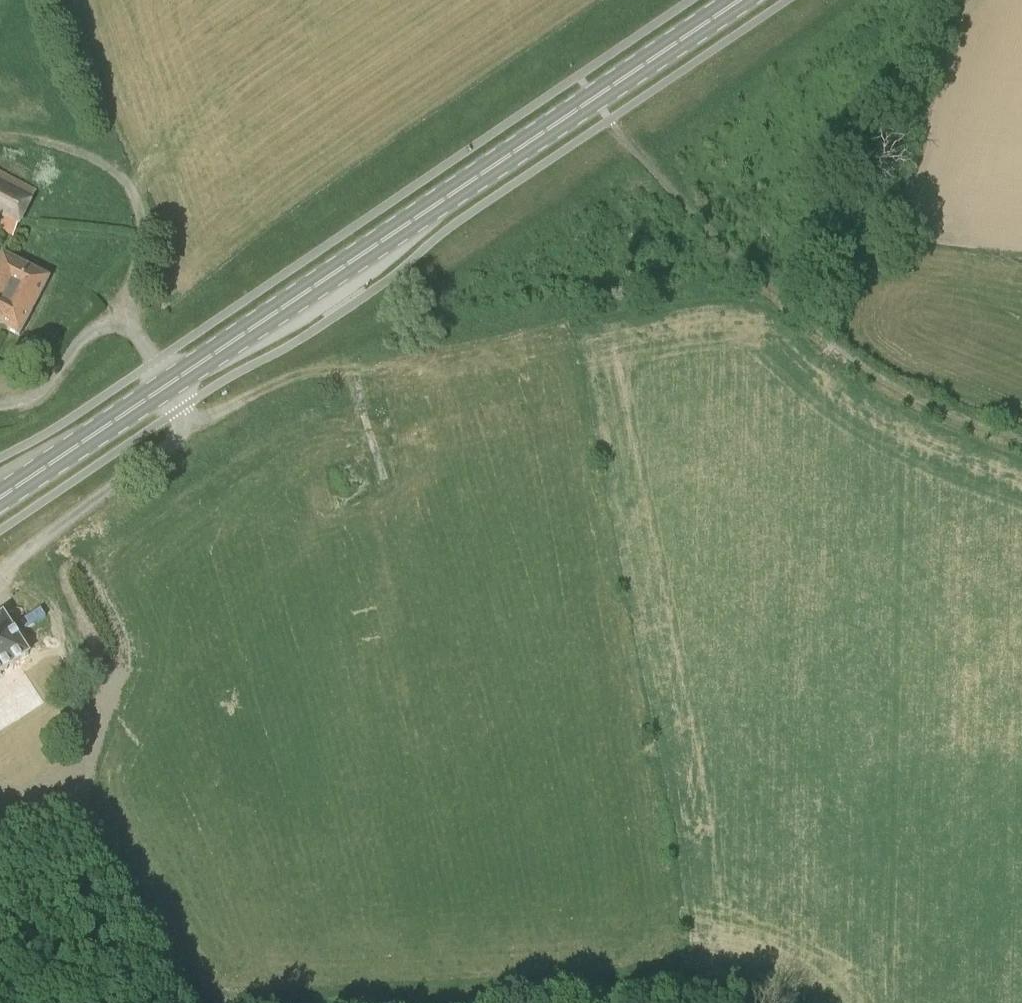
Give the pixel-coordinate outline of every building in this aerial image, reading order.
[(39,193),(0,173),(0,231),(15,239),(39,193)] [(52,281),(6,256),(0,266),(0,326),(22,337),(52,281)] [(0,617),(0,673),(28,654),(3,615),(0,617)] [(2,747),(10,759),(36,742),(23,722),(25,720),(27,718),(29,716),(31,713),(32,708),(32,703),(31,699),(30,695),(27,691),(24,688),(21,686),(16,684),(12,683),(7,684),(3,685),(0,686),(0,749),(2,747)] [(46,737),(50,754),(58,752),(54,735),(46,737)]
